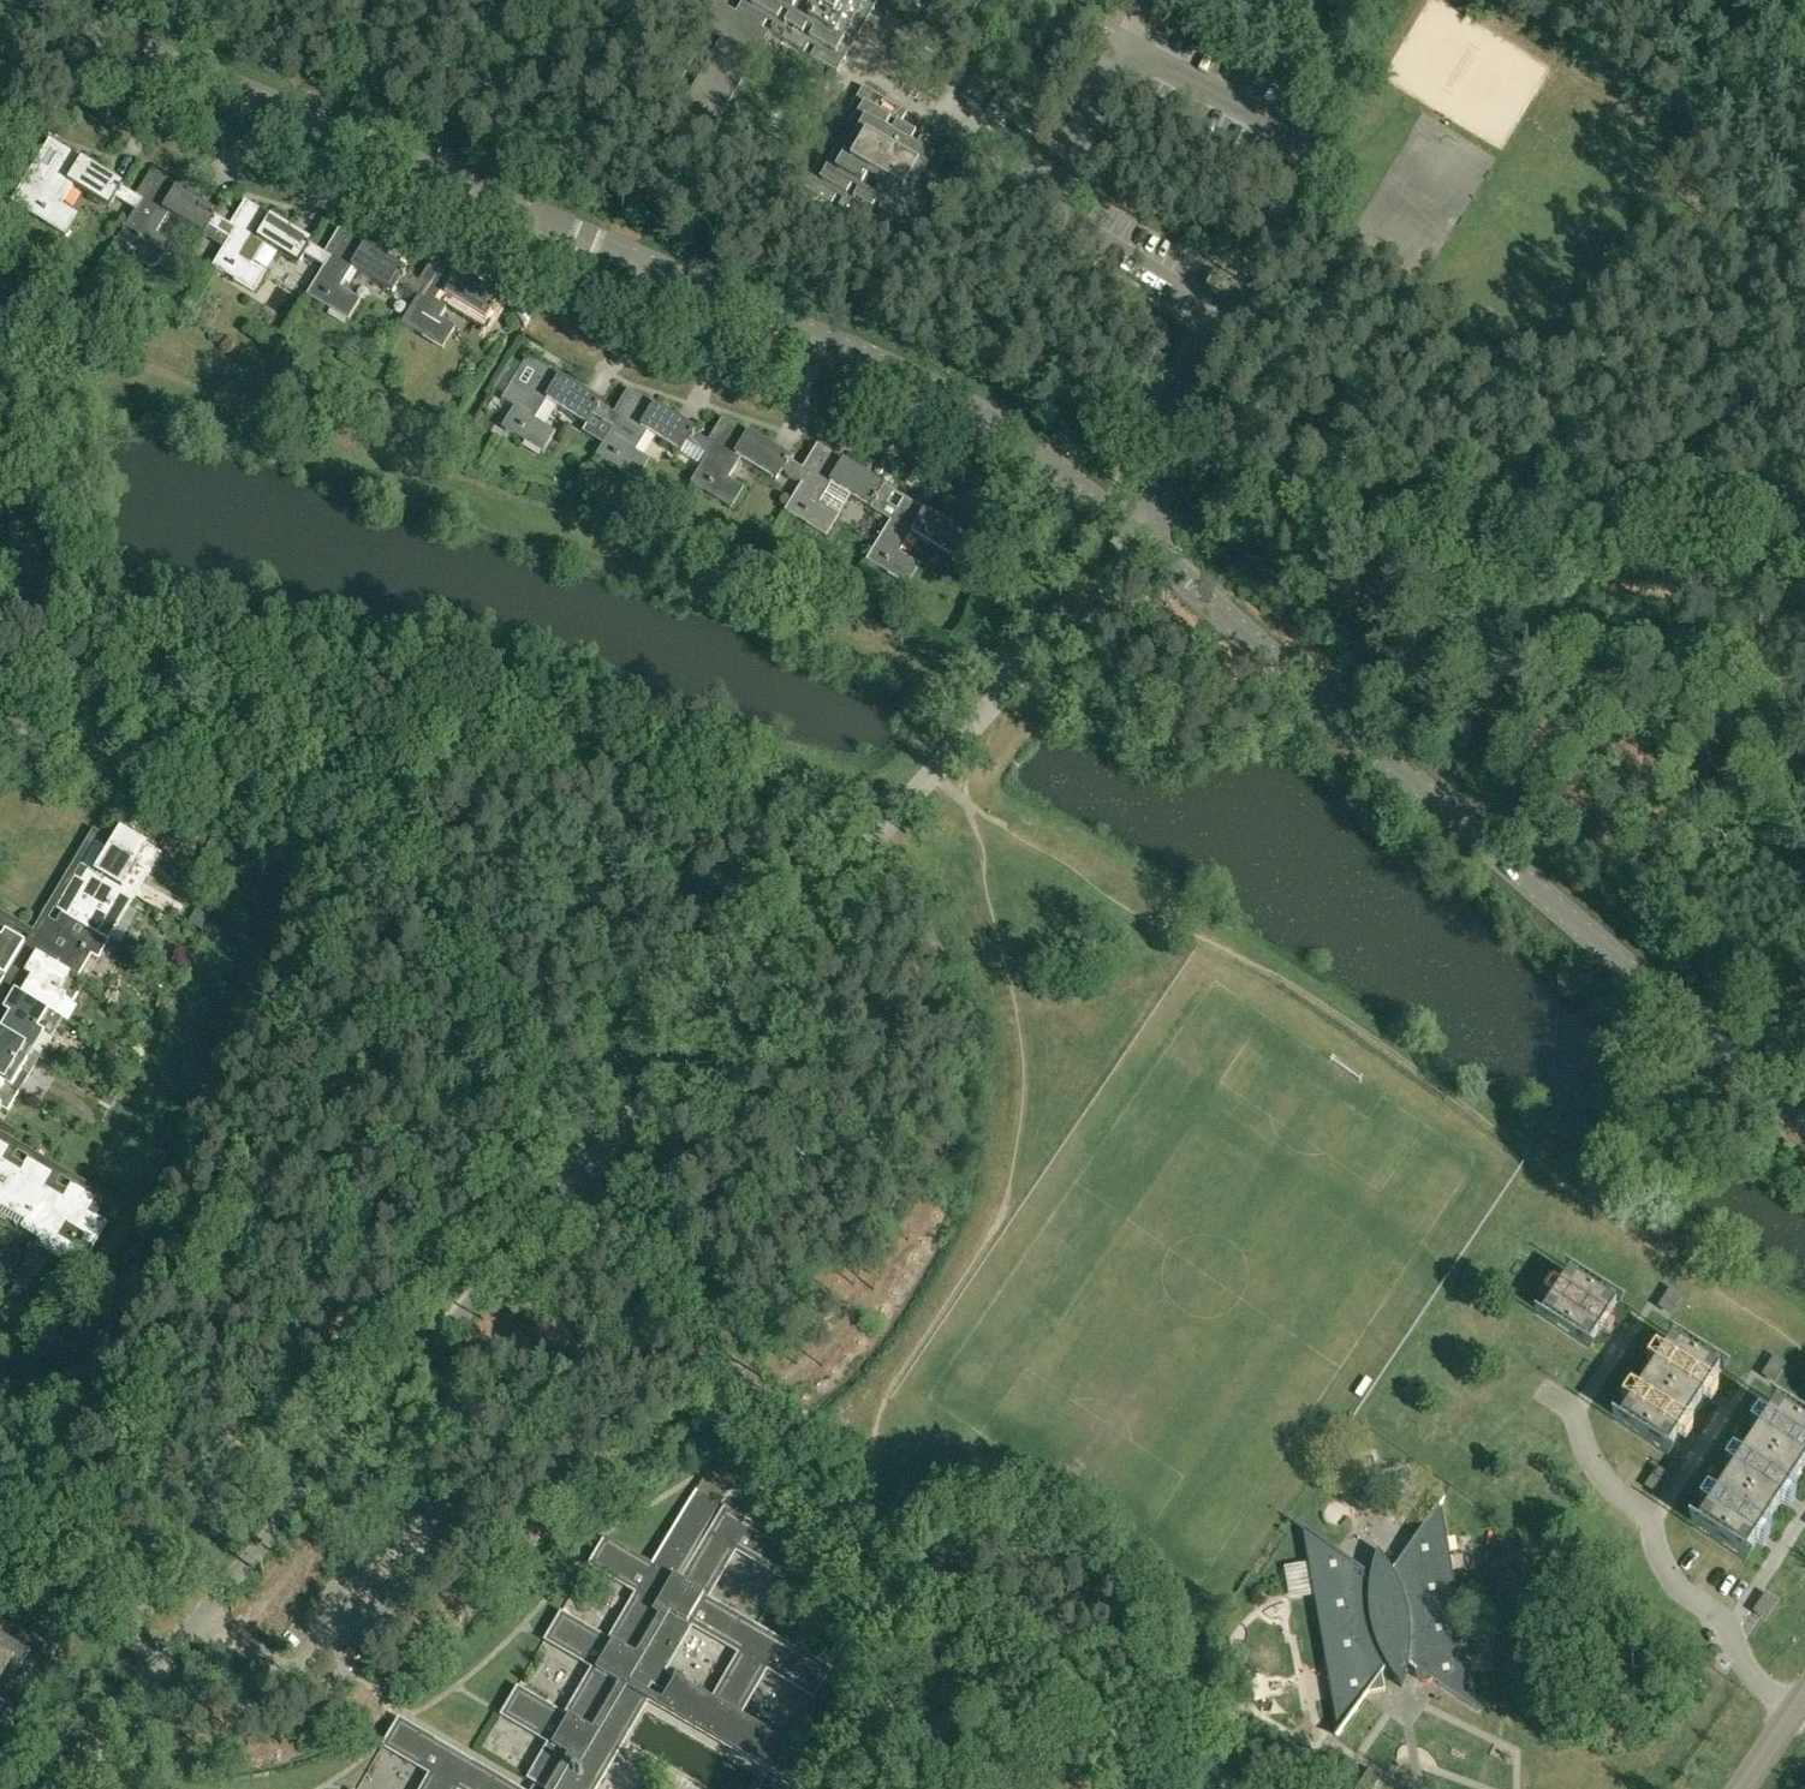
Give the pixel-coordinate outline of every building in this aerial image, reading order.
[(837,74),(879,0),(743,0),(735,14),(762,30),(767,22),(773,26),(768,34),(803,54),(808,46),(815,50),(810,58),(837,74)] [(970,17),(979,0),(941,0),(970,17)] [(863,88),(804,190),(831,206),(836,197),(843,201),(838,210),(873,230),(879,222),(885,226),(880,234),(906,249),(965,148),(921,122),(916,131),(908,126),(901,122),(906,113),(863,88)] [(1005,114),(1010,117),(1011,118),(1019,105),(1009,100),(1001,112),(1005,114)] [(116,199),(124,204),(131,194),(122,189),(124,186),(51,141),(13,204),(66,236),(78,216),(61,206),(73,186),(110,209),(116,199)] [(137,198),(131,194),(124,204),(137,211),(119,239),(141,253),(142,258),(144,263),(149,266),(155,266),(160,264),(161,264),(173,244),(157,234),(169,215),(205,237),(211,227),(219,232),(225,222),(217,217),(218,215),(152,174),(137,198)] [(311,245),(313,243),(246,202),(231,226),(225,222),(219,232),(231,239),(214,268),(255,293),(267,273),(254,264),(266,245),(299,265),(305,255),(313,260),(320,251),(311,245)] [(326,255),(320,251),(313,260),(326,268),(308,296),(349,321),(362,301),(341,289),(353,269),(394,294),(400,284),(408,289),(414,279),(406,274),(407,271),(341,231),(326,255)] [(420,283),(414,279),(408,289),(420,297),(403,325),(444,350),(456,330),(436,317),(448,298),(488,322),(493,314),(495,315),(497,312),(495,311),(502,300),(435,259),(420,283)] [(602,421),(608,411),(599,406),(601,403),(528,359),(502,400),(515,408),(502,428),(543,454),(556,433),(535,421),(547,401),(587,426),(593,416),(602,421)] [(688,444),(696,449),(703,439),(694,433),(696,431),(629,391),(614,415),(608,411),(602,421),(614,429),(597,457),(638,482),(650,462),(636,453),(648,433),(682,454),(688,444)] [(709,442),(703,439),(696,449),(709,456),(692,483),(733,508),(746,488),(730,478),(742,459),(777,480),(783,470),(792,476),(797,467),(789,461),(790,459),(723,418),(709,442)] [(831,485),(882,515),(888,505),(877,499),(884,486),(818,446),(803,470),(797,467),(792,476),(804,483),(786,511),(828,537),(840,516),(819,504),(831,485)] [(895,493),(884,486),(877,499),(888,505),(895,493)] [(967,536),(965,535),(905,499),(892,521),(882,515),(892,522),(868,561),(909,586),(921,566),(901,553),(913,533),(953,558),(958,550),(960,551),(962,548),(960,547),(967,536)] [(107,850),(93,842),(78,868),(84,871),(91,876),(92,875),(119,891),(133,867),(147,875),(158,856),(118,831),(107,850)] [(84,871),(74,888),(68,885),(52,911),(66,919),(66,918),(93,934),(94,934),(107,942),(133,899),(119,891),(92,875),(91,876),(84,871)] [(210,917),(197,910),(189,924),(201,931),(210,917)] [(82,953),(89,957),(96,961),(107,942),(94,934),(93,934),(66,918),(66,919),(56,936),(42,928),(26,954),(40,962),(68,978),(68,977),(82,953)] [(18,952),(20,953),(25,944),(6,932),(8,928),(0,923),(0,983),(18,952)] [(40,962),(30,979),(16,971),(5,990),(18,999),(46,1013),(56,996),(70,1004),(82,985),(68,977),(68,978),(40,962)] [(46,1013),(18,999),(8,1015),(0,1010),(0,1036),(24,1050),(25,1050),(38,1058),(60,1021),(46,1013)] [(3,1087),(3,1086),(13,1069),(27,1077),(38,1058),(25,1050),(24,1050),(0,1036),(0,1085),(3,1087)] [(3,1086),(3,1087),(0,1085),(0,1112),(1,1111),(5,1114),(17,1094),(3,1086)] [(4,1201),(20,1174),(3,1164),(11,1151),(0,1144),(0,1208),(4,1201)] [(19,1229),(39,1241),(63,1200),(46,1190),(54,1176),(28,1161),(20,1174),(4,1201),(27,1216),(19,1229)] [(71,1187),(63,1200),(39,1241),(83,1267),(107,1227),(89,1216),(97,1202),(71,1187)] [(119,1215),(108,1232),(121,1240),(132,1223),(119,1215)] [(1606,1321),(1606,1320),(1616,1305),(1568,1273),(1542,1312),(1590,1344),(1606,1321)] [(22,1275),(12,1293),(18,1297),(22,1299),(33,1282),(22,1275)] [(1645,1380),(1694,1412),(1703,1397),(1719,1373),(1671,1341),(1645,1380)] [(1678,1435),(1694,1412),(1645,1380),(1619,1419),(1668,1451),(1678,1435)] [(1798,1478),(1804,1467),(1804,1429),(1774,1408),(1750,1446),(1798,1478)] [(1785,1497),(1798,1478),(1750,1446),(1722,1488),(1771,1519),(1785,1497)] [(1746,1557),(1756,1542),(1761,1534),(1771,1519),(1722,1488),(1697,1525),(1746,1557)] [(592,1779),(596,1781),(648,1692),(652,1686),(652,1684),(643,1679),(647,1671),(648,1671),(651,1666),(660,1671),(688,1623),(691,1619),(741,1649),(739,1653),(738,1654),(733,1662),(726,1675),(724,1678),(712,1700),(667,1674),(666,1673),(659,1685),(669,1691),(667,1695),(663,1701),(662,1703),(769,1766),(772,1762),(780,1766),(777,1770),(788,1776),(809,1788),(814,1788),(827,1767),(788,1744),(787,1744),(741,1717),(740,1716),(736,1714),(763,1667),(754,1661),(761,1648),(770,1653),(765,1662),(818,1693),(832,1669),(757,1626),(756,1625),(710,1598),(709,1597),(705,1595),(732,1548),(723,1542),(730,1530),(739,1535),(734,1544),(786,1575),(787,1574),(800,1551),(726,1506),(724,1506),(720,1503),(698,1490),(697,1489),(652,1565),(647,1562),(605,1537),(591,1561),(644,1592),(649,1583),(658,1588),(651,1601),(641,1595),(614,1642),(610,1640),(608,1639),(562,1612),(561,1612),(547,1636),(600,1667),(597,1670),(570,1717),(566,1715),(565,1714),(525,1691),(519,1688),(518,1687),(504,1711),(556,1742),(554,1745),(532,1782),(544,1788),(586,1788),(592,1779)] [(1338,1736),(1366,1696),(1368,1693),(1385,1690),(1382,1672),(1387,1667),(1402,1688),(1409,1663),(1417,1669),(1417,1671),(1416,1674),(1417,1676),(1417,1678),(1420,1681),(1422,1682),(1423,1683),(1425,1683),(1427,1683),(1429,1683),(1431,1682),(1432,1681),(1433,1680),(1477,1708),(1442,1505),(1443,1503),(1441,1502),(1393,1571),(1378,1550),(1370,1575),(1302,1526),(1300,1528),(1302,1529),(1338,1733),(1337,1734),(1338,1736)] [(59,1642),(17,1616),(9,1628),(0,1622),(0,1740),(59,1642)] [(399,1718),(385,1742),(386,1742),(438,1773),(443,1764),(452,1769),(445,1782),(435,1776),(427,1788),(460,1788),(461,1787),(465,1788),(520,1788),(399,1718)] [(771,1780),(766,1788),(787,1788),(771,1780)]
